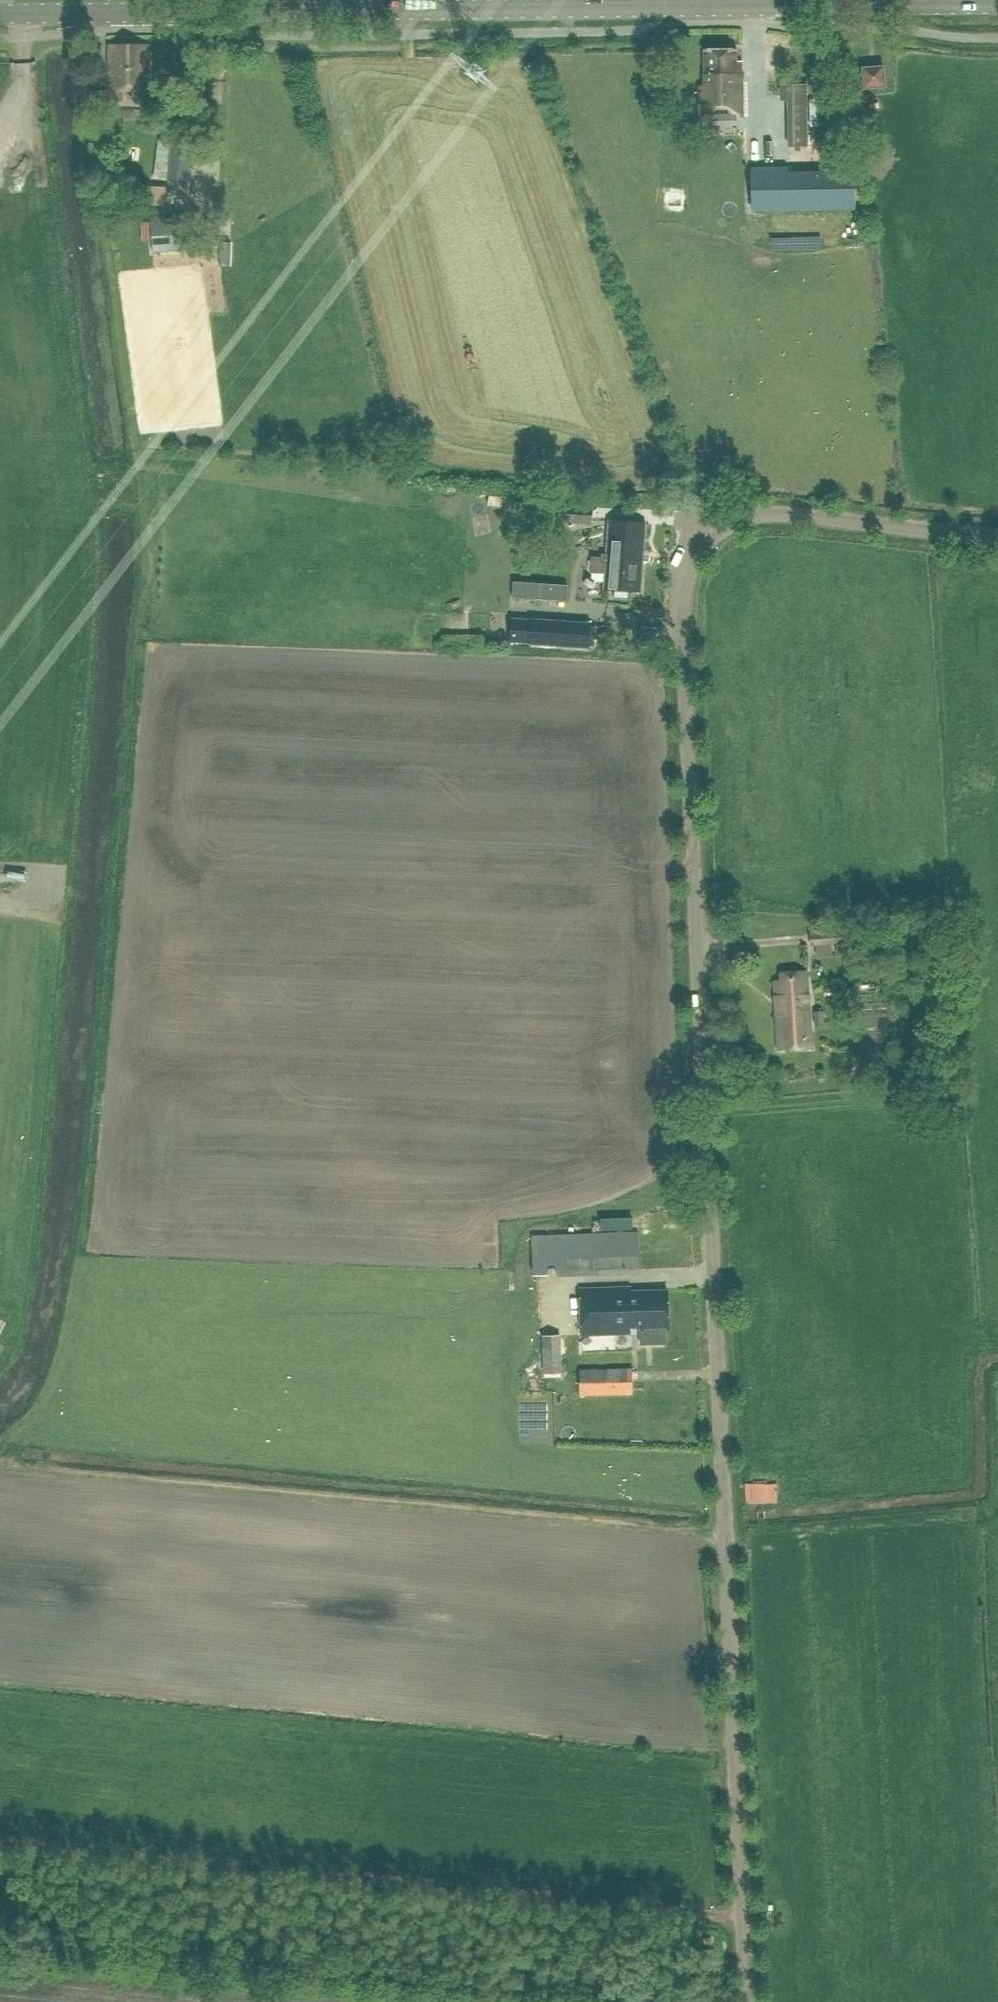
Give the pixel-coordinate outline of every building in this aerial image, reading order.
[(109,55),(109,91),(149,91),(149,45),(118,45),(118,54),(109,55)] [(737,61),(737,50),(703,51),(704,87),(698,87),(699,119),(743,118),(741,61),(737,61)] [(863,89),(885,87),(884,66),(862,68),(863,89)] [(788,148),(808,147),(807,84),(779,84),(780,101),(787,101),(788,148)] [(823,119),(823,96),(813,96),(814,119),(823,119)] [(167,182),(187,185),(192,142),(172,139),(167,182)] [(167,187),(147,186),(146,205),(167,206),(167,187)] [(164,217),(151,218),(153,248),(190,245),(188,215),(175,216),(175,220),(164,220),(164,217)] [(558,522),(592,525),(594,506),(560,503),(558,522)] [(590,573),(604,575),(603,589),(641,592),(645,542),(646,522),(608,519),(606,554),(601,553),(600,557),(591,557),(590,573)] [(531,619),(529,643),(589,647),(591,623),(531,619)] [(810,946),(836,944),(837,954),(850,953),(848,929),(838,930),(809,932),(810,946)] [(778,1050),(812,1048),(807,972),(781,973),(781,981),(774,982),(778,1050)] [(813,1011),(814,1025),(824,1024),(823,1010),(813,1011)] [(640,1273),(638,1236),(638,1231),(555,1234),(556,1275),(640,1273)] [(630,1287),(581,1288),(581,1290),(582,1334),(640,1332),(641,1344),(665,1343),(665,1328),(669,1328),(668,1290),(639,1291),(639,1297),(630,1298),(630,1287)] [(565,1386),(563,1360),(547,1360),(549,1387),(565,1386)] [(632,1395),(634,1367),(579,1368),(579,1396),(632,1395)] [(753,1498),(782,1497),(781,1480),(752,1481),(753,1498)]
